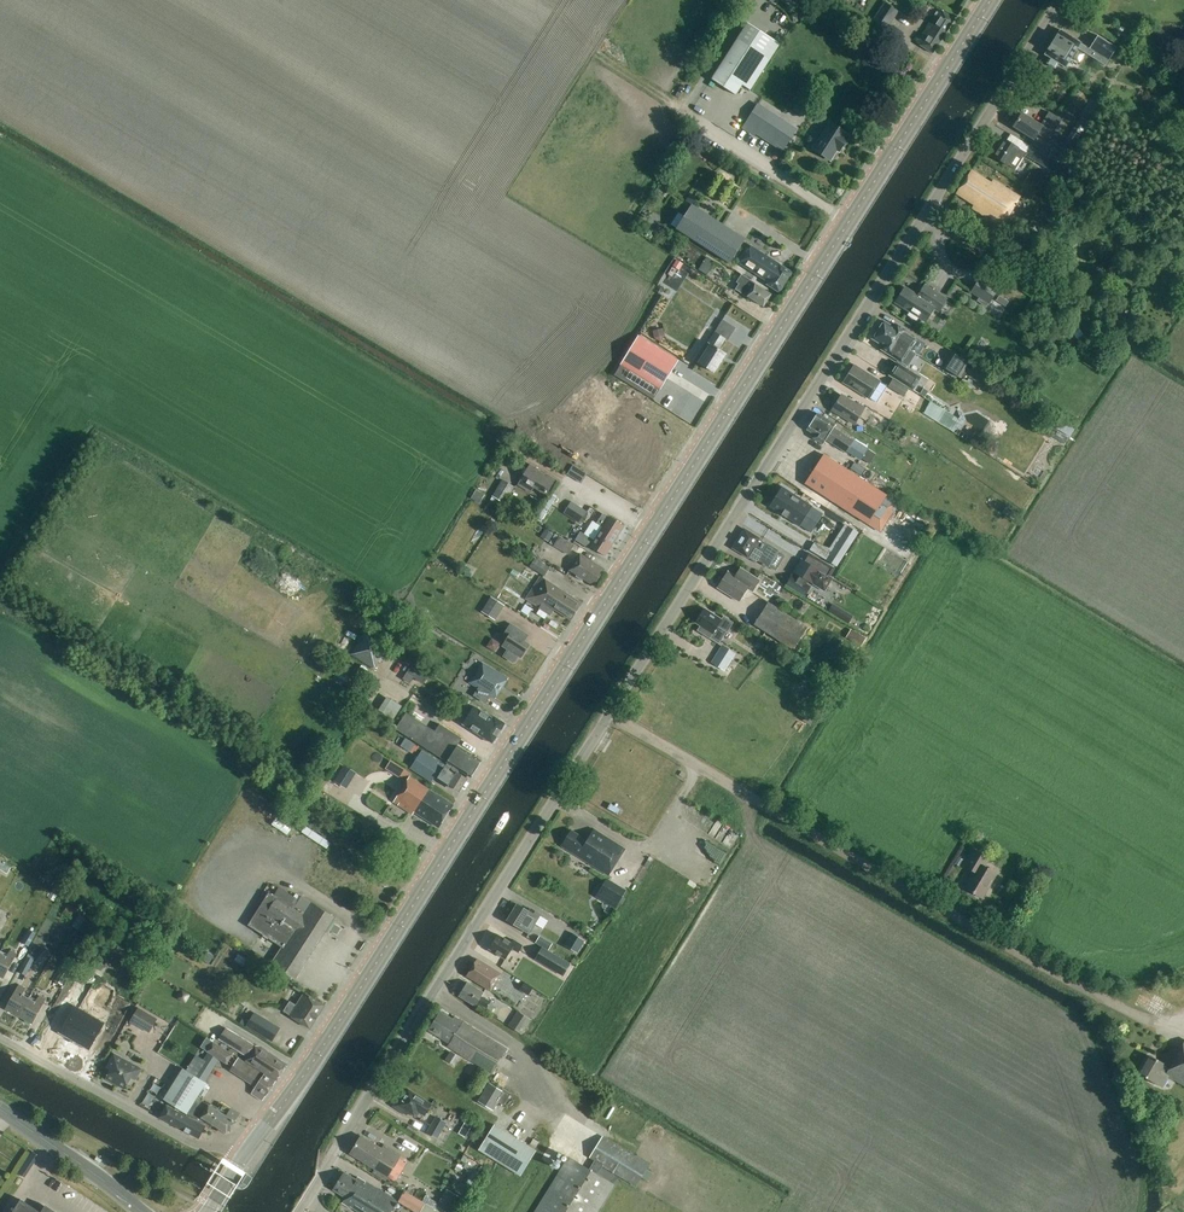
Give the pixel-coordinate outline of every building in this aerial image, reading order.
[(889,30),(898,14),(883,4),(873,21),(889,30)] [(933,53),(954,20),(938,9),(917,42),(920,44),(919,45),(933,53)] [(751,91),(778,44),(746,23),(710,79),(736,95),(742,85),(751,91)] [(1078,49),(1106,66),(1118,48),(1099,36),(1091,49),(1082,43),(1060,29),(1044,54),(1050,58),(1047,63),(1056,69),(1059,63),(1066,68),(1069,63),(1078,49)] [(783,152),(794,135),(755,109),(742,128),(755,137),(757,135),(783,152)] [(1048,141),(1062,120),(1049,111),(1041,125),(1022,113),(1014,127),(1034,139),(1037,134),(1048,141)] [(830,124),(812,152),(829,163),(836,152),(838,153),(846,140),(844,138),(847,134),(830,124)] [(1015,145),(1004,138),(993,156),(1008,165),(1018,149),(1026,154),(1030,146),(1019,139),(1015,145)] [(1025,155),(1025,156),(1055,174),(1060,165),(1030,147),(1026,154),(1025,155)] [(991,183),(971,171),(957,194),(975,205),(972,208),(986,217),(988,214),(993,217),(991,220),(1001,227),(1021,196),(994,178),(991,183)] [(1088,180),(1082,184),(1085,189),(1092,185),(1088,180)] [(988,220),(945,190),(938,200),(981,230),(988,220)] [(692,204),(696,198),(689,194),(685,200),(692,204)] [(729,263),(745,238),(691,204),(676,228),(729,263)] [(779,293),(792,273),(752,247),(741,263),(769,281),(767,285),(779,293)] [(712,279),(719,266),(706,259),(699,272),(712,279)] [(676,261),(672,268),(678,272),(682,265),(676,261)] [(1038,266),(1031,261),(1026,269),(1034,274),(1038,266)] [(739,284),(735,290),(747,298),(748,297),(763,307),(771,295),(754,284),(741,276),(737,282),(739,284)] [(971,292),(979,297),(989,303),(997,290),(979,279),(971,292)] [(908,315),(916,320),(918,317),(926,322),(934,309),(939,312),(947,299),(924,285),(918,295),(905,287),(895,302),(910,312),(908,315)] [(1000,295),(997,300),(1006,306),(1009,300),(1000,295)] [(731,307),(743,317),(748,312),(736,301),(731,307)] [(877,329),(908,349),(914,338),(906,333),(908,330),(897,323),(895,326),(884,319),(881,323),(879,324),(879,326),(877,329)] [(908,349),(877,329),(875,332),(874,333),(874,334),(871,338),(883,346),(881,349),(908,367),(916,354),(908,349)] [(657,331),(654,338),(661,342),(664,336),(657,331)] [(714,373),(726,354),(719,350),(725,339),(714,332),(708,342),(710,343),(698,363),(714,373)] [(660,390),(679,361),(638,336),(620,365),(660,390)] [(915,337),(914,338),(908,349),(916,354),(918,355),(925,343),(915,337)] [(944,370),(957,378),(966,364),(953,356),(944,370)] [(912,391),(920,378),(896,362),(887,375),(912,391)] [(854,365),(843,383),(869,399),(870,398),(876,403),(887,387),(880,383),(880,382),(854,365)] [(620,366),(614,376),(653,401),(659,390),(620,366)] [(971,366),(965,375),(978,383),(983,374),(971,366)] [(887,387),(903,398),(908,390),(892,380),(887,387)] [(924,388),(920,394),(924,397),(925,397),(928,391),(924,388)] [(856,403),(841,394),(831,410),(855,425),(866,407),(858,402),(856,403)] [(900,402),(895,412),(932,431),(937,421),(900,402)] [(945,410),(937,422),(954,432),(956,429),(961,420),(945,410)] [(868,450),(833,428),(835,425),(817,413),(807,430),(815,435),(813,438),(823,444),(826,440),(846,453),(847,452),(861,461),(868,450)] [(1039,435),(1051,440),(1054,432),(1043,427),(1039,435)] [(808,480),(806,484),(867,523),(872,514),(878,518),(886,506),(880,502),(886,493),(825,454),(815,469),(813,473),(808,480)] [(546,478),(538,473),(539,471),(531,466),(518,487),(532,495),(535,490),(547,497),(557,482),(547,476),(546,478)] [(504,478),(490,500),(502,507),(516,486),(504,478)] [(778,486),(765,506),(796,525),(809,505),(778,486)] [(477,490),(472,499),(478,502),(483,494),(477,490)] [(455,510),(464,500),(457,494),(449,505),(455,510)] [(544,525),(558,503),(549,498),(536,520),(544,525)] [(564,513),(580,522),(587,511),(572,501),(564,513)] [(1014,520),(1018,512),(1007,506),(1002,514),(1014,520)] [(812,507),(800,526),(811,533),(823,514),(812,507)] [(987,507),(983,512),(990,518),(994,513),(987,507)] [(604,527),(600,532),(615,541),(624,526),(609,516),(602,512),(596,522),(604,527)] [(848,524),(828,554),(840,562),(860,532),(848,524)] [(541,535),(550,541),(554,533),(545,528),(541,535)] [(744,529),(733,547),(758,563),(759,561),(768,567),(779,550),(767,543),(766,543),(762,541),(762,540),(744,529)] [(455,538),(462,540),(464,532),(457,530),(455,538)] [(615,541),(600,532),(595,541),(581,532),(576,540),(591,549),(591,548),(605,556),(615,541)] [(560,536),(554,546),(569,555),(575,545),(560,536)] [(594,586),(604,570),(580,554),(569,570),(577,575),(576,577),(582,581),(583,579),(594,586)] [(544,577),(550,568),(535,559),(530,568),(544,577)] [(801,559),(793,573),(797,575),(795,578),(807,585),(808,582),(825,592),(833,578),(801,559)] [(760,579),(741,567),(736,575),(728,571),(718,587),(739,600),(748,587),(753,590),(760,579)] [(582,585),(555,573),(552,580),(579,592),(582,585)] [(805,596),(810,587),(807,585),(795,578),(791,576),(786,585),(805,596)] [(571,621),(582,604),(540,577),(526,598),(551,614),(554,610),(571,621)] [(482,611),(495,620),(504,606),(491,597),(482,611)] [(413,598),(408,606),(415,610),(420,602),(413,598)] [(794,650),(808,628),(769,603),(754,625),(794,650)] [(525,605),(521,611),(527,616),(532,609),(525,605)] [(719,643),(727,631),(718,625),(721,619),(705,609),(696,623),(701,627),(699,630),(719,643)] [(393,643),(399,634),(379,621),(373,631),(393,643)] [(521,658),(529,645),(524,641),(528,635),(510,624),(503,636),(507,639),(503,646),(507,649),(503,655),(512,661),(516,661),(519,656),(521,658)] [(381,663),(392,645),(367,630),(352,655),(374,669),(378,662),(381,663)] [(728,677),(732,670),(728,667),(735,655),(721,645),(709,664),(728,677)] [(490,696),(495,699),(508,679),(482,662),(469,682),(479,688),(474,696),(485,704),(490,696)] [(831,672),(826,679),(834,684),(839,677),(831,672)] [(451,704),(456,696),(451,693),(446,701),(451,704)] [(391,725),(402,706),(388,697),(376,715),(391,725)] [(479,711),(474,708),(463,725),(493,744),(505,724),(494,716),(493,717),(481,709),(479,711)] [(435,730),(406,711),(396,728),(447,761),(471,776),(482,760),(457,744),(462,737),(440,723),(435,730)] [(405,738),(401,746),(410,752),(415,745),(405,738)] [(442,764),(422,750),(410,768),(431,782),(435,776),(458,791),(466,779),(458,773),(459,772),(453,768),(447,764),(446,766),(442,764)] [(438,827),(453,804),(410,776),(393,801),(413,814),(414,811),(438,827)] [(359,822),(376,832),(381,825),(364,815),(359,822)] [(717,820),(708,835),(715,839),(724,825),(717,820)] [(306,826),(302,832),(326,848),(330,842),(306,826)] [(625,849),(594,829),(587,840),(571,830),(561,846),(609,876),(625,849)] [(982,898),(996,873),(983,866),(988,858),(974,850),(965,866),(974,871),(964,887),(982,898)] [(959,857),(955,863),(961,866),(964,860),(959,857)] [(692,867),(703,869),(704,862),(694,860),(692,867)] [(11,868),(0,861),(0,862),(0,869),(8,874),(11,868)] [(575,901),(595,917),(604,906),(583,889),(575,901)] [(295,907),(275,894),(269,891),(247,925),(283,947),(272,963),(294,978),(326,928),(330,931),(335,924),(330,921),(333,917),(311,903),(302,896),(299,901),(295,907)] [(77,905),(71,902),(70,905),(69,904),(64,912),(72,916),(77,905)] [(112,913),(115,908),(106,903),(104,908),(112,913)] [(529,910),(517,903),(506,920),(521,928),(528,933),(540,914),(530,908),(529,910)] [(992,916),(997,908),(990,904),(985,912),(992,916)] [(533,929),(538,935),(546,928),(541,922),(533,929)] [(28,947),(36,934),(29,929),(21,942),(28,947)] [(564,945),(577,953),(585,941),(572,932),(564,945)] [(511,942),(498,933),(489,948),(505,959),(512,948),(519,952),(524,945),(514,938),(511,942)] [(549,951),(554,944),(540,936),(536,943),(549,951)] [(563,975),(569,963),(542,948),(536,960),(563,975)] [(41,968),(52,954),(45,949),(34,962),(41,968)] [(0,954),(0,976),(4,978),(17,954),(10,950),(7,955),(1,952),(0,954)] [(209,963),(214,956),(209,952),(204,960),(209,963)] [(35,957),(29,954),(28,956),(27,956),(19,971),(27,975),(35,960),(34,960),(35,957)] [(490,991),(497,981),(501,974),(477,959),(466,976),(490,991)] [(487,1008),(491,1001),(481,995),(484,991),(468,981),(458,996),(475,1006),(478,1003),(487,1008)] [(520,990),(528,995),(532,988),(524,983),(520,990)] [(19,1016),(29,998),(23,995),(26,989),(19,985),(5,1009),(19,1016)] [(325,1006),(304,992),(296,1005),(290,1001),(284,1011),(290,1015),(292,1016),(291,1017),(310,1029),(325,1006)] [(29,998),(19,1016),(32,1024),(45,1000),(38,996),(35,1001),(29,998)] [(240,997),(237,1002),(245,1006),(248,1002),(240,997)] [(268,1005),(263,1016),(271,1020),(276,1009),(268,1005)] [(76,1008),(62,1032),(88,1048),(102,1024),(76,1008)] [(149,1033),(157,1019),(137,1008),(129,1021),(149,1033)] [(453,1018),(440,1010),(428,1029),(453,1045),(451,1048),(492,1074),(508,1049),(455,1016),(453,1018)] [(522,1033),(531,1019),(517,1010),(508,1024),(522,1033)] [(497,1036),(509,1023),(499,1014),(487,1027),(497,1036)] [(264,1019),(257,1031),(273,1042),(281,1029),(264,1019)] [(117,1024),(114,1030),(134,1038),(136,1033),(117,1024)] [(277,1080),(287,1064),(258,1046),(256,1045),(238,1034),(228,1029),(222,1040),(247,1056),(245,1060),(277,1080)] [(227,1065),(234,1055),(207,1038),(201,1047),(209,1052),(195,1075),(206,1081),(220,1060),(227,1065)] [(1168,1068),(1162,1065),(1163,1063),(1150,1055),(1139,1073),(1163,1087),(1169,1077),(1183,1085),(1183,1041),(1168,1068)] [(136,1079),(142,1069),(114,1053),(108,1064),(113,1066),(106,1079),(125,1089),(132,1077),(136,1079)] [(264,1075),(238,1058),(230,1070),(256,1087),(251,1093),(263,1101),(265,1097),(266,1097),(276,1081),(264,1074),(264,1075)] [(187,1115),(206,1126),(209,1122),(226,1133),(228,1130),(231,1132),(237,1122),(235,1121),(239,1115),(230,1109),(224,1105),(220,1111),(204,1101),(198,1097),(207,1083),(183,1068),(163,1099),(188,1113),(187,1115)] [(504,1105),(509,1096),(490,1083),(479,1101),(492,1109),(497,1101),(504,1105)] [(431,1104),(408,1088),(403,1096),(400,1094),(393,1105),(404,1113),(406,1109),(416,1116),(419,1112),(424,1115),(431,1104)] [(206,1126),(187,1115),(167,1104),(160,1117),(199,1139),(206,1126)] [(438,1139),(447,1123),(436,1116),(426,1132),(438,1139)] [(466,1122),(463,1128),(469,1132),(472,1128),(472,1127),(473,1125),(466,1122)] [(409,1125),(407,1129),(415,1134),(418,1130),(409,1125)] [(519,1176),(535,1151),(494,1125),(478,1150),(519,1176)] [(650,1164),(602,1135),(589,1157),(595,1160),(590,1169),(568,1155),(533,1211),(598,1211),(615,1184),(598,1174),(603,1166),(636,1186),(650,1164)] [(382,1149),(361,1136),(350,1154),(376,1169),(374,1172),(385,1179),(393,1168),(401,1173),(408,1162),(406,1157),(385,1144),(382,1149)] [(344,1171),(333,1189),(346,1197),(342,1203),(357,1211),(390,1211),(397,1200),(358,1176),(356,1178),(344,1171)] [(248,1186),(253,1178),(252,1177),(247,1174),(242,1183),(248,1186)] [(461,1199),(449,1190),(450,1188),(445,1185),(440,1193),(444,1196),(438,1205),(448,1211),(453,1211),(461,1199)] [(426,1203),(405,1190),(398,1201),(416,1211),(420,1211),(426,1203)] [(21,1200),(13,1211),(40,1211),(21,1200)]
